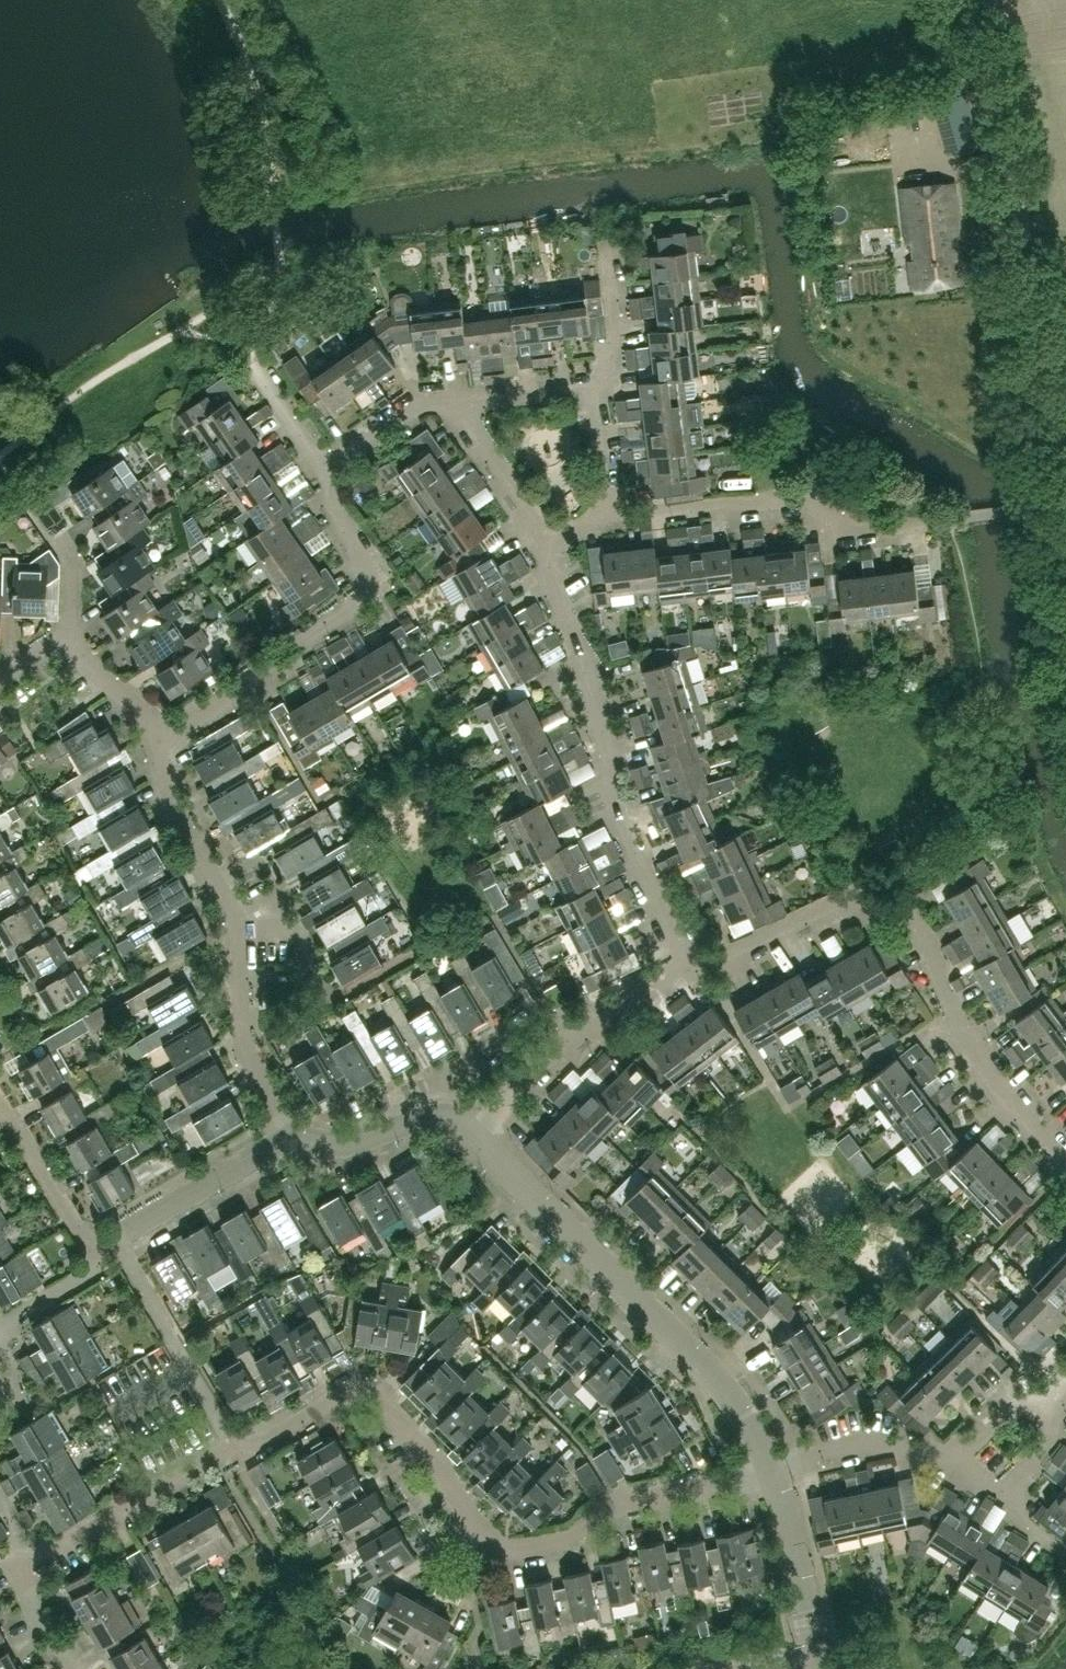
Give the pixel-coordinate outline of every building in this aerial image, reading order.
[(966,94),(934,103),(948,153),(980,144),(966,94)] [(965,282),(953,183),(901,189),(913,288),(965,282)] [(697,275),(694,251),(703,249),(701,234),(666,238),(668,253),(640,257),(642,269),(652,267),(654,281),(697,275)] [(697,275),(654,281),(656,295),(630,298),(631,309),(648,306),(648,307),(657,306),(700,300),(697,275)] [(604,314),(600,279),(584,281),(585,290),(560,293),(566,336),(591,333),(589,316),(604,314)] [(566,336),(560,293),(536,296),(544,365),(554,364),(551,338),(566,336)] [(544,365),(536,296),(511,299),(516,342),(517,342),(530,340),(533,366),(544,365)] [(518,352),(517,342),(516,342),(511,299),(510,299),(511,310),(487,313),(496,382),(507,380),(504,354),(518,352)] [(463,316),(461,300),(436,303),(441,346),(455,344),(458,370),(468,369),(467,358),(468,358),(463,316)] [(648,307),(649,317),(658,316),(660,329),(649,330),(650,332),(703,325),(700,300),(657,306),(648,307)] [(441,346),(436,303),(410,306),(395,308),(396,315),(389,316),(399,343),(415,341),(416,349),(441,346)] [(649,317),(648,307),(648,306),(631,309),(632,319),(649,317)] [(496,382),(487,313),(463,316),(468,358),(482,357),(485,383),(496,382)] [(396,366),(387,352),(399,343),(389,316),(383,320),(379,315),(366,324),(371,331),(350,345),(375,381),(375,380),(396,366)] [(696,351),(693,327),(703,326),(703,325),(650,332),(651,346),(625,349),(627,360),(653,357),(696,351)] [(375,381),(350,345),(330,359),(355,395),(366,387),(381,408),(390,402),(375,380),(375,381)] [(699,375),(696,351),(653,357),(627,360),(628,370),(654,366),(656,380),(641,382),(641,383),(699,375)] [(334,409),(355,395),(330,359),(309,374),(297,356),(284,365),(312,404),(324,396),(334,409)] [(587,374),(584,360),(568,364),(572,378),(587,374)] [(642,398),(633,399),(635,409),(644,408),(686,402),(686,398),(694,397),(697,394),(695,377),(699,377),(699,375),(641,383),(642,398)] [(245,420),(231,399),(216,409),(208,396),(179,416),(188,429),(195,424),(209,445),(245,420)] [(635,409),(633,399),(616,401),(617,411),(635,409)] [(636,420),(645,418),(647,433),(689,427),(686,402),(644,408),(635,409),(636,420)] [(223,465),(224,465),(251,446),(251,447),(260,441),(251,428),(273,414),(266,405),(245,420),(209,445),(210,445),(223,465)] [(636,420),(635,409),(617,411),(618,422),(636,420)] [(693,452),(692,446),(705,445),(703,428),(690,430),(689,427),(647,433),(649,447),(622,451),(624,461),(637,459),(693,452)] [(259,459),(251,447),(251,446),(224,465),(223,465),(215,470),(230,491),(238,486),(272,462),(287,452),(281,444),(259,459)] [(445,472),(430,451),(416,461),(408,448),(379,469),(388,482),(395,477),(409,497),(445,472)] [(252,506),(279,488),(271,476),(293,460),(287,452),(272,462),(238,486),(230,491),(230,492),(244,512),(252,506)] [(693,453),(693,452),(637,459),(640,483),(653,482),(653,483),(669,481),(671,496),(706,492),(704,476),(696,477),(693,453)] [(93,514),(92,512),(138,481),(123,460),(97,477),(90,467),(34,506),(49,528),(63,518),(56,507),(74,495),(89,517),(93,514)] [(166,465),(159,469),(166,479),(172,475),(166,465)] [(424,517),(481,478),(475,469),(453,484),(445,472),(409,497),(424,517)] [(356,483),(366,494),(377,485),(366,473),(356,483)] [(473,513),(465,501),(486,486),(481,478),(424,517),(438,538),(473,513)] [(150,522),(137,503),(148,496),(138,481),(92,512),(93,514),(100,523),(95,526),(110,548),(142,526),(143,527),(150,522)] [(301,504),(316,494),(309,485),(295,495),(301,504)] [(288,500),(279,488),(252,506),(244,512),(258,531),(245,540),(245,541),(293,508),(294,509),(301,504),(295,495),(288,500)] [(245,541),(260,562),(317,522),(311,514),(289,529),(281,518),(294,509),(293,508),(245,541)] [(488,554),(479,539),(493,530),(487,522),(482,525),(473,513),(438,538),(452,558),(437,569),(445,581),(452,576),(475,562),(488,554)] [(653,538),(652,530),(651,521),(641,522),(643,539),(653,538)] [(309,558),(301,546),(323,531),(317,522),(260,562),(274,582),(309,558)] [(735,601),(736,601),(731,558),(730,548),(715,549),(712,524),(702,525),(709,584),(710,594),(734,591),(735,601)] [(679,545),(678,545),(679,554),(680,554),(684,587),(685,597),(710,594),(709,584),(702,525),(701,525),(704,551),(690,552),(689,544),(679,545)] [(154,567),(141,547),(152,540),(143,527),(142,526),(110,548),(97,557),(104,568),(99,572),(113,593),(146,571),(147,572),(154,567)] [(689,544),(687,527),(676,528),(678,545),(679,545),(689,544)] [(678,545),(676,528),(666,529),(668,547),(678,545)] [(766,554),(763,528),(753,529),(756,555),(766,554)] [(756,555),(753,529),(743,530),(746,556),(756,555)] [(200,541),(191,547),(192,554),(203,546),(200,541)] [(679,554),(678,545),(668,547),(669,555),(656,557),(655,547),(654,547),(659,590),(660,600),(685,597),(684,587),(680,554),(679,554)] [(629,550),(634,593),(658,590),(659,600),(660,600),(659,590),(654,547),(629,550)] [(45,613),(46,584),(60,575),(60,563),(50,548),(31,561),(18,561),(18,557),(4,557),(2,594),(16,595),(16,612),(45,613)] [(827,599),(822,564),(808,565),(806,549),(780,552),(785,595),(810,592),(812,601),(827,599)] [(875,575),(872,549),(860,550),(864,576),(865,576),(870,619),(895,616),(889,573),(875,575)] [(610,596),(634,593),(629,550),(604,553),(606,570),(591,572),(595,607),(596,607),(611,605),(610,596)] [(766,554),(756,555),(761,598),(785,595),(780,552),(766,554)] [(525,563),(519,553),(496,566),(488,554),(475,562),(452,576),(464,598),(509,571),(525,563)] [(761,598),(756,555),(746,556),(731,558),(736,601),(761,598)] [(274,582),(288,603),(281,608),(290,621),(319,601),(310,588),(324,579),(309,558),(274,582)] [(515,597),(508,585),(530,572),(525,563),(509,571),(464,598),(477,619),(515,597)] [(936,620),(932,585),(917,587),(915,570),(889,573),(895,616),(919,613),(921,622),(936,620)] [(146,571),(113,593),(100,602),(107,613),(103,616),(118,639),(128,632),(158,612),(157,611),(145,592),(156,585),(147,572),(146,571)] [(870,619),(865,576),(864,576),(839,579),(841,596),(827,598),(831,633),(846,631),(845,622),(870,619)] [(481,646),(519,624),(506,603),(515,598),(515,597),(477,619),(468,624),(481,646)] [(185,641),(184,640),(172,621),(183,614),(174,600),(157,611),(158,612),(128,632),(135,642),(130,645),(145,668),(155,662),(185,641)] [(541,611),(536,603),(521,611),(526,620),(541,611)] [(531,628),(546,620),(541,611),(526,620),(531,628)] [(416,625),(409,614),(401,619),(407,630),(416,625)] [(493,668),(531,646),(519,624),(481,646),(493,668)] [(715,627),(692,629),(694,643),(701,642),(718,648),(715,627)] [(213,670),(200,651),(211,643),(201,629),(184,640),(185,641),(155,662),(162,672),(157,675),(173,697),(213,670)] [(688,631),(681,632),(682,646),(690,645),(688,631)] [(544,668),(537,655),(559,642),(553,633),(531,646),(493,668),(506,690),(544,668)] [(371,653),(358,660),(345,637),(336,643),(345,658),(371,703),(393,690),(371,653)] [(393,640),(371,653),(393,690),(415,677),(401,654),(393,640)] [(350,715),(371,703),(345,658),(336,643),(327,648),(340,671),(328,678),(355,724),(356,724),(350,715)] [(778,643),(768,644),(769,654),(779,653),(778,643)] [(692,682),(685,658),(693,655),(690,645),(682,646),(655,649),(660,665),(644,670),(651,695),(692,682)] [(419,654),(415,647),(401,654),(415,677),(419,685),(433,677),(431,674),(424,662),(419,654)] [(431,647),(419,654),(424,662),(431,674),(443,667),(436,655),(431,647)] [(323,692),(311,699),(333,737),(355,724),(328,678),(320,664),(310,669),(323,692)] [(442,670),(434,676),(440,685),(448,679),(442,670)] [(305,694),(317,686),(309,674),(297,682),(305,694)] [(659,718),(700,706),(692,682),(651,695),(659,718)] [(539,720),(527,697),(512,705),(505,691),(474,708),(482,721),(490,717),(501,739),(539,720)] [(333,737),(311,699),(289,712),(298,727),(311,750),(312,749),(333,737)] [(707,730),(700,706),(659,718),(666,741),(651,746),(651,747),(707,730)] [(650,721),(647,711),(630,716),(633,726),(650,721)] [(245,763),(244,761),(231,739),(252,727),(244,714),(195,743),(196,744),(197,744),(203,755),(193,760),(207,784),(211,782),(245,763)] [(122,751),(108,727),(99,732),(92,721),(93,720),(93,719),(42,748),(50,762),(70,750),(83,772),(84,773),(107,759),(122,751)] [(539,720),(501,739),(511,760),(549,740),(573,728),(568,720),(545,731),(539,720)] [(653,731),(650,721),(633,726),(637,736),(653,731)] [(18,750),(0,724),(0,762),(18,750)] [(311,750),(298,727),(285,734),(303,765),(316,757),(312,749),(311,750)] [(700,758),(692,735),(707,731),(707,730),(651,747),(659,771),(700,758)] [(585,752),(580,743),(557,755),(549,740),(511,760),(524,784),(562,765),(569,761),(569,760),(585,752)] [(273,745),(259,753),(264,761),(278,753),(273,745)] [(566,773),(589,762),(585,752),(569,760),(569,761),(562,765),(524,784),(535,805),(535,806),(540,803),(540,804),(573,787),(566,773)] [(222,822),(237,814),(260,800),(259,799),(246,777),(267,765),(264,761),(259,753),(244,761),(245,763),(211,782),(217,793),(208,798),(222,822)] [(33,754),(20,761),(28,773),(40,766),(33,754)] [(707,783),(700,758),(659,771),(666,795),(707,783)] [(138,789),(123,765),(114,770),(107,759),(84,773),(83,772),(57,787),(65,800),(85,788),(98,810),(99,812),(122,798),(138,789)] [(468,761),(459,765),(467,781),(476,776),(468,761)] [(651,773),(648,764),(631,769),(634,778),(651,773)] [(491,774),(495,784),(512,779),(509,768),(491,774)] [(577,789),(596,780),(591,770),(572,779),(577,789)] [(654,783),(651,773),(634,778),(637,788),(654,783)] [(322,775),(312,781),(320,794),(330,789),(322,775)] [(299,776),(285,784),(290,793),(304,785),(299,776)] [(715,819),(704,796),(712,793),(707,783),(666,795),(665,796),(670,811),(665,814),(676,837),(715,819)] [(260,800),(237,814),(244,825),(234,830),(248,854),(278,837),(286,832),(286,831),(273,809),(293,797),(290,793),(285,784),(259,799),(260,800)] [(152,827),(138,804),(129,809),(122,798),(99,812),(98,810),(72,825),(80,838),(100,826),(113,849),(114,849),(137,836),(152,827)] [(559,821),(575,813),(570,804),(547,816),(540,804),(540,803),(535,806),(535,805),(502,822),(511,839),(505,842),(508,848),(551,825),(551,824),(558,821),(559,821)] [(15,806),(7,811),(14,822),(22,818),(15,806)] [(327,855),(326,854),(313,832),(334,820),(326,807),(286,831),(286,832),(278,837),(284,848),(275,854),(289,878),(304,869),(327,855)] [(24,847),(23,845),(12,851),(0,830),(14,822),(7,811),(0,815),(0,861),(24,847)] [(563,847),(556,834),(580,822),(575,813),(559,821),(558,821),(551,824),(551,825),(508,848),(509,851),(515,848),(525,868),(544,858),(543,857),(563,847)] [(663,871),(701,853),(740,835),(740,834),(725,841),(715,819),(676,837),(682,850),(658,861),(663,871)] [(353,886),(340,864),(368,848),(360,835),(326,854),(327,855),(304,869),(310,880),(301,886),(315,910),(319,907),(353,887),(353,886)] [(688,887),(751,857),(758,854),(755,849),(748,852),(740,835),(701,853),(707,866),(683,877),(688,887)] [(153,841),(143,847),(137,836),(114,849),(113,849),(87,864),(95,877),(115,865),(128,887),(129,888),(163,868),(167,866),(153,841)] [(592,859),(600,855),(601,856),(616,848),(611,839),(588,851),(581,837),(563,847),(543,857),(544,858),(555,880),(593,861),(592,859)] [(30,841),(23,845),(24,847),(30,859),(38,854),(30,841)] [(17,867),(30,859),(24,847),(0,861),(0,906),(4,904),(39,883),(38,882),(29,887),(17,867)] [(604,883),(597,869),(621,857),(616,848),(601,856),(600,855),(592,859),(593,861),(555,880),(566,901),(595,887),(595,888),(604,883)] [(692,896),(716,885),(722,898),(761,880),(753,862),(760,859),(758,854),(751,857),(688,887),(692,896)] [(995,899),(983,878),(990,873),(982,859),(976,863),(952,877),(960,890),(945,899),(958,921),(995,899)] [(155,920),(178,906),(193,898),(179,873),(169,879),(163,868),(129,888),(128,887),(113,895),(121,908),(141,896),(154,919),(155,920)] [(316,924),(330,948),(333,945),(368,925),(355,902),(375,891),(367,878),(353,886),(353,887),(319,907),(325,918),(316,924)] [(722,898),(733,922),(748,915),(755,928),(787,913),(780,899),(772,903),(761,880),(722,898)] [(497,881),(485,887),(490,897),(502,891),(497,881)] [(33,903),(46,895),(39,883),(4,904),(0,906),(0,907),(6,918),(0,921),(0,933),(8,947),(23,938),(63,915),(62,913),(45,923),(33,903)] [(74,903),(86,896),(78,883),(66,889),(74,903)] [(567,929),(568,929),(606,910),(606,909),(595,888),(595,887),(566,901),(556,906),(567,929)] [(629,898),(625,889),(610,896),(614,905),(614,906),(629,898)] [(606,909),(606,910),(568,929),(579,952),(618,932),(611,919),(634,907),(630,898),(629,898),(614,906),(614,905),(606,909)] [(948,955),(1008,920),(995,899),(958,921),(965,933),(943,946),(948,955)] [(507,904),(497,910),(498,913),(503,922),(514,917),(507,904)] [(208,936),(194,912),(184,917),(178,906),(155,920),(154,919),(128,934),(130,936),(117,944),(123,954),(156,934),(169,958),(208,936)] [(72,908),(62,913),(63,915),(69,924),(76,920),(72,913),(74,912),(72,908)] [(68,955),(57,935),(70,927),(69,924),(63,915),(23,938),(30,949),(19,956),(32,979),(43,972),(83,949),(82,947),(68,955)] [(383,964),(369,941),(390,929),(383,916),(368,925),(333,945),(340,956),(331,962),(345,986),(383,964)] [(983,964),(1020,942),(1008,920),(948,955),(953,964),(976,951),(983,963),(983,964)] [(526,978),(496,928),(484,936),(495,956),(496,955),(513,985),(524,978),(525,979),(526,978)] [(590,992),(621,976),(614,962),(629,954),(618,932),(579,952),(590,974),(583,978),(590,992)] [(1024,968),(1012,948),(1021,943),(1020,942),(983,964),(983,963),(976,967),(974,968),(951,981),(957,991),(979,978),(987,990),(1024,968)] [(93,943),(83,949),(90,961),(100,956),(93,943)] [(906,973),(892,949),(879,957),(870,943),(848,956),(870,993),(892,980),(896,988),(910,980),(906,973)] [(770,954),(781,975),(791,969),(780,948),(770,954)] [(90,991),(77,969),(90,961),(83,949),(43,972),(50,983),(39,990),(52,1013),(90,991)] [(492,1004),(472,969),(473,969),(464,954),(452,961),(463,981),(464,981),(481,1010),(492,1004)] [(518,993),(513,985),(496,955),(495,956),(473,969),(472,969),(492,1004),(494,1007),(518,993)] [(870,993),(848,956),(827,968),(849,1006),(869,994),(870,993)] [(827,1018),(849,1006),(827,968),(821,959),(800,971),(806,980),(805,981),(827,1018)] [(1051,996),(1045,985),(1037,990),(1024,968),(987,990),(1000,1012),(1014,1004),(1022,1017),(1051,996)] [(449,1036),(460,1030),(440,995),(441,995),(427,971),(414,978),(432,1008),(433,1008),(449,1036)] [(826,1019),(827,1018),(805,981),(806,980),(800,971),(778,984),(800,1022),(821,1009),(826,1019)] [(200,1006),(186,982),(177,987),(170,976),(171,975),(171,974),(111,1009),(119,1022),(148,1005),(162,1027),(162,1028),(185,1015),(200,1006)] [(486,1019),(481,1010),(464,981),(463,981),(441,995),(440,995),(460,1030),(462,1033),(486,1019)] [(757,997),(779,1034),(800,1022),(778,984),(765,992),(757,997)] [(695,1006),(685,993),(676,1000),(687,1013),(688,1013),(687,1013),(695,1006)] [(422,1045),(409,1022),(409,1021),(394,995),(381,1002),(393,1023),(394,1022),(411,1051),(422,1045)] [(1051,996),(1022,1017),(1016,1022),(1031,1042),(1031,1043),(1065,1016),(1051,996)] [(757,1047),(779,1034),(757,997),(735,1010),(757,1047)] [(719,1055),(693,1020),(688,1013),(687,1013),(676,1000),(668,1006),(684,1027),(673,1035),(699,1070),(719,1055)] [(713,1004),(693,1020),(719,1055),(740,1039),(713,1004)] [(101,1007),(83,1018),(90,1030),(108,1019),(101,1007)] [(432,1008),(409,1021),(409,1022),(422,1045),(430,1060),(455,1046),(449,1036),(433,1008),(432,1008)] [(355,1037),(356,1037),(372,1066),(384,1059),(370,1036),(371,1036),(356,1010),(343,1017),(355,1037)] [(177,1067),(200,1053),(215,1045),(201,1020),(191,1026),(185,1015),(162,1028),(162,1027),(136,1042),(143,1055),(163,1044),(176,1066),(177,1067)] [(1031,1043),(1031,1042),(1024,1048),(1011,1058),(1017,1067),(1038,1051),(1047,1062),(1065,1048),(1065,1016),(1031,1043)] [(35,1097),(46,1090),(84,1068),(73,1074),(58,1048),(90,1030),(83,1018),(24,1052),(31,1064),(20,1070),(35,1097)] [(393,1023),(371,1036),(370,1036),(384,1059),(392,1074),(416,1060),(411,1051),(394,1022),(393,1023)] [(345,1074),(332,1051),(332,1050),(318,1025),(305,1032),(317,1053),(318,1052),(334,1080),(345,1074)] [(885,1046),(876,1030),(867,1036),(876,1051),(885,1046)] [(679,1085),(699,1070),(673,1035),(652,1051),(663,1064),(679,1086),(679,1085)] [(876,1051),(867,1036),(858,1041),(867,1056),(876,1051)] [(356,1037),(355,1037),(332,1050),(332,1051),(345,1074),(354,1089),(378,1075),(372,1066),(356,1037)] [(1011,1058),(1024,1048),(1018,1040),(1004,1050),(1011,1058)] [(1047,1062),(1062,1083),(1065,1080),(1065,1048),(1047,1062)] [(618,1063),(605,1051),(598,1058),(610,1071),(611,1070),(618,1063)] [(318,1052),(317,1053),(294,1066),(316,1104),(340,1090),(334,1080),(318,1052)] [(230,1083),(216,1058),(206,1064),(200,1053),(177,1067),(176,1066),(151,1081),(158,1094),(179,1082),(191,1104),(192,1105),(215,1091),(230,1083)] [(919,1072),(934,1061),(927,1053),(913,1064),(919,1072)] [(842,1071),(833,1056),(823,1061),(832,1076),(842,1071)] [(897,1057),(862,1083),(878,1103),(913,1077),(912,1077),(897,1057)] [(592,1086),(591,1087),(630,1125),(647,1107),(617,1077),(617,1076),(611,1070),(610,1071),(598,1058),(590,1066),(609,1084),(600,1094),(592,1086)] [(650,1074),(635,1058),(617,1076),(617,1077),(647,1107),(665,1090),(666,1089),(650,1074)] [(832,1076),(823,1061),(814,1066),(823,1082),(832,1076)] [(919,1086),(940,1070),(934,1061),(919,1072),(912,1077),(913,1077),(878,1103),(893,1123),(928,1097),(919,1086)] [(679,1086),(663,1064),(650,1074),(666,1089),(665,1090),(675,1100),(685,1092),(679,1085),(679,1086)] [(87,1117),(87,1116),(72,1091),(91,1080),(84,1068),(46,1090),(53,1101),(41,1108),(57,1135),(73,1125),(87,1117)] [(811,1089),(802,1074),(793,1079),(801,1094),(811,1089)] [(574,1091),(562,1079),(555,1086),(567,1099),(574,1091)] [(948,1081),(934,1091),(941,1100),(955,1090),(948,1081)] [(567,1099),(555,1086),(547,1094),(560,1106),(567,1099)] [(629,1126),(630,1125),(591,1087),(574,1105),(604,1135),(621,1118),(629,1126)] [(861,1087),(848,1096),(856,1108),(869,1099),(861,1087)] [(245,1121),(231,1096),(222,1102),(215,1091),(192,1105),(191,1104),(165,1119),(173,1132),(193,1120),(206,1143),(245,1121)] [(893,1123),(908,1143),(943,1117),(934,1106),(941,1100),(934,1091),(928,1097),(893,1123)] [(113,1151),(99,1127),(117,1116),(110,1103),(87,1116),(87,1117),(73,1125),(79,1137),(68,1143),(83,1170),(95,1163),(94,1163),(113,1152),(113,1151)] [(604,1135),(574,1105),(556,1123),(586,1153),(604,1135)] [(943,1117),(908,1143),(924,1163),(952,1142),(958,1137),(943,1117)] [(568,1171),(586,1153),(556,1123),(538,1141),(549,1153),(568,1171)] [(963,1188),(1014,1140),(1007,1132),(988,1151),(976,1140),(961,1155),(946,1169),(946,1170),(947,1170),(963,1188)] [(1012,1176),(995,1159),(1014,1140),(963,1188),(976,1201),(981,1206),(1012,1176)] [(135,1190),(121,1165),(139,1154),(131,1141),(113,1151),(113,1152),(94,1163),(95,1163),(101,1174),(90,1181),(105,1208),(135,1190)] [(935,1178),(946,1170),(946,1169),(961,1155),(952,1142),(924,1163),(935,1178)] [(1018,1170),(1031,1158),(1024,1150),(1011,1163),(1018,1170)] [(653,1152),(628,1176),(639,1187),(658,1168),(664,1163),(653,1152)] [(574,1177),(568,1171),(549,1153),(539,1163),(564,1188),(574,1177)] [(157,1156),(129,1164),(134,1181),(162,1173),(157,1156)] [(1029,1194),(1019,1184),(1039,1165),(1031,1158),(1018,1170),(1012,1176),(981,1206),(999,1224),(1029,1194)] [(464,1214),(435,1164),(434,1165),(434,1166),(423,1172),(418,1163),(394,1177),(396,1180),(396,1181),(416,1215),(417,1214),(439,1201),(451,1222),(464,1214)] [(715,1183),(727,1171),(720,1163),(707,1175),(715,1183)] [(645,1217),(676,1186),(658,1169),(658,1168),(639,1187),(619,1207),(627,1215),(635,1207),(645,1217)] [(722,1190),(734,1178),(727,1171),(715,1183),(722,1190)] [(417,1214),(416,1215),(396,1181),(385,1187),(380,1177),(356,1191),(358,1195),(378,1229),(379,1229),(401,1216),(413,1236),(425,1229),(417,1214)] [(663,1235),(693,1204),(676,1186),(645,1217),(663,1235)] [(378,1229),(358,1195),(347,1202),(341,1192),(318,1206),(340,1245),(363,1231),(375,1251),(388,1243),(379,1229),(378,1229)] [(317,1252),(330,1245),(302,1196),(290,1203),(284,1194),(260,1208),(262,1211),(282,1246),(283,1245),(305,1232),(317,1252)] [(746,1223),(758,1211),(751,1203),(739,1216),(746,1223)] [(681,1252),(711,1222),(693,1204),(663,1235),(681,1252)] [(282,1246),(262,1211),(251,1218),(246,1208),(222,1223),(224,1226),(244,1261),(245,1260),(267,1247),(279,1267),(291,1259),(283,1245),(282,1246)] [(753,1230),(765,1218),(758,1211),(746,1223),(753,1230)] [(673,1260),(691,1277),(721,1247),(704,1230),(712,1223),(711,1222),(681,1252),(673,1260)] [(1035,1234),(1022,1222),(1015,1230),(1027,1242),(1035,1234)] [(245,1260),(244,1261),(224,1226),(213,1232),(208,1223),(183,1237),(192,1252),(206,1276),(206,1275),(229,1262),(241,1282),(253,1274),(245,1260)] [(17,1256),(17,1255),(0,1227),(0,1266),(17,1256)] [(776,1228),(763,1241),(771,1249),(784,1236),(776,1228)] [(484,1289),(474,1299),(515,1258),(486,1229),(441,1274),(452,1284),(465,1270),(484,1289)] [(1027,1242),(1015,1230),(1007,1238),(1020,1250),(1027,1242)] [(1063,1242),(1046,1260),(1065,1279),(1065,1245),(1063,1242)] [(709,1295),(739,1265),(721,1247),(691,1277),(691,1278),(709,1295)] [(181,1259),(176,1250),(152,1264),(180,1311),(203,1298),(209,1308),(221,1301),(206,1275),(206,1276),(192,1252),(181,1259)] [(3,1306),(42,1283),(24,1251),(17,1255),(17,1256),(0,1266),(0,1301),(3,1306)] [(517,1315),(544,1287),(547,1284),(519,1255),(515,1258),(474,1299),(484,1309),(498,1296),(516,1314),(517,1315)] [(1000,1271),(987,1259),(980,1266),(993,1278),(1000,1271)] [(1029,1278),(1060,1307),(1065,1301),(1065,1279),(1046,1260),(1029,1278)] [(726,1313),(757,1282),(739,1265),(709,1295),(726,1313)] [(993,1278),(980,1266),(976,1269),(973,1273),(976,1277),(985,1286),(993,1278)] [(1060,1307),(1029,1278),(1028,1278),(1035,1286),(1018,1304),(1050,1333),(1065,1316),(1065,1313),(1060,1307)] [(744,1331),(760,1315),(775,1300),(774,1300),(757,1282),(726,1313),(744,1331)] [(345,1323),(359,1325),(356,1343),(386,1348),(396,1285),(382,1283),(379,1300),(350,1296),(345,1323)] [(416,1352),(423,1307),(407,1305),(410,1287),(396,1285),(386,1348),(416,1352)] [(542,1347),(573,1316),(544,1287),(517,1315),(516,1314),(500,1331),(510,1341),(523,1328),(542,1346),(542,1347)] [(760,1315),(772,1326),(780,1339),(809,1321),(801,1307),(796,1311),(794,1308),(791,1306),(796,1302),(784,1290),(775,1300),(760,1315)] [(314,1293),(301,1300),(311,1318),(288,1331),(310,1370),(346,1349),(321,1305),(314,1293)] [(28,1372),(90,1335),(72,1304),(32,1327),(43,1347),(31,1354),(30,1352),(20,1358),(28,1372)] [(1050,1333),(1018,1304),(1001,1322),(1032,1352),(1050,1333)] [(279,1347),(257,1360),(275,1391),(279,1398),(314,1377),(310,1370),(288,1331),(275,1309),(262,1317),(279,1347)] [(453,1311),(429,1335),(440,1346),(450,1336),(461,1325),(453,1311)] [(916,1324),(904,1311),(896,1319),(908,1331),(916,1324)] [(574,1372),(605,1341),(577,1313),(573,1316),(542,1347),(542,1346),(531,1358),(541,1368),(556,1354),(574,1372)] [(859,1332),(874,1323),(868,1313),(853,1323),(859,1332)] [(1002,1346),(972,1315),(949,1337),(979,1368),(989,1358),(997,1350),(1002,1346)] [(908,1331),(896,1319),(889,1325),(901,1338),(908,1331)] [(809,1321),(780,1339),(773,1344),(787,1365),(823,1342),(809,1321)] [(434,1410),(449,1396),(466,1379),(466,1378),(447,1359),(460,1346),(458,1344),(470,1333),(461,1325),(450,1336),(440,1346),(424,1362),(432,1371),(414,1389),(434,1410)] [(57,1370),(69,1390),(108,1367),(90,1335),(28,1372),(36,1385),(46,1380),(44,1377),(57,1370)] [(275,1391),(257,1360),(243,1336),(231,1343),(240,1360),(217,1373),(240,1412),(275,1391)] [(979,1368),(949,1337),(931,1355),(961,1385),(979,1368)] [(634,1371),(605,1341),(574,1372),(561,1385),(571,1396),(584,1383),(603,1402),(606,1399),(628,1377),(634,1371)] [(823,1342),(787,1365),(800,1386),(836,1363),(823,1342)] [(1016,1369),(997,1350),(989,1358),(1008,1377),(1016,1369)] [(1042,1353),(1035,1361),(1050,1374),(1057,1366),(1042,1353)] [(961,1385),(931,1355),(913,1372),(943,1403),(961,1385)] [(400,1385),(419,1377),(412,1359),(399,1364),(402,1371),(395,1374),(400,1385)] [(836,1363),(800,1386),(814,1408),(828,1399),(850,1385),(850,1384),(836,1363)] [(459,1444),(473,1430),(490,1412),(472,1393),(485,1381),(474,1370),(466,1378),(466,1379),(449,1396),(458,1405),(439,1424),(459,1444)] [(913,1372),(895,1390),(913,1409),(924,1421),(943,1403),(913,1372)] [(615,1445),(669,1411),(652,1385),(642,1392),(628,1377),(606,1399),(616,1408),(614,1410),(623,1424),(608,1433),(615,1445)] [(828,1399),(836,1412),(865,1393),(857,1380),(850,1384),(850,1385),(828,1399)] [(902,1419),(913,1409),(895,1390),(889,1383),(878,1394),(891,1407),(896,1413),(902,1419)] [(490,1412),(473,1430),(482,1439),(463,1457),(483,1477),(497,1463),(514,1445),(496,1427),(509,1413),(499,1403),(490,1412)] [(7,1477),(62,1445),(63,1446),(70,1442),(52,1410),(12,1433),(23,1452),(9,1460),(9,1458),(0,1463),(0,1465),(7,1477)] [(647,1461),(685,1437),(669,1411),(615,1445),(622,1457),(638,1447),(647,1461)] [(523,1436),(514,1445),(497,1463),(506,1472),(487,1490),(508,1511),(512,1506),(539,1479),(538,1478),(520,1460),(533,1447),(523,1436)] [(349,1460),(336,1437),(326,1443),(324,1438),(312,1445),(315,1449),(298,1459),(312,1482),(349,1460)] [(63,1446),(62,1445),(7,1477),(0,1482),(8,1495),(30,1482),(40,1499),(80,1476),(63,1446)] [(611,1484),(625,1475),(608,1448),(594,1457),(611,1484)] [(1058,1452),(1052,1460),(1065,1471),(1065,1458),(1058,1452)] [(350,1460),(349,1460),(312,1482),(325,1504),(314,1511),(322,1524),(335,1516),(340,1514),(340,1513),(361,1500),(354,1488),(363,1483),(350,1460)] [(533,1527),(566,1495),(554,1483),(567,1470),(557,1460),(538,1478),(539,1479),(512,1506),(533,1527)] [(606,1487),(589,1460),(575,1469),(592,1496),(606,1487)] [(884,1530),(874,1488),(860,1491),(855,1466),(844,1468),(849,1494),(850,1493),(859,1536),(884,1530)] [(98,1507),(80,1476),(40,1499),(58,1530),(98,1507)] [(270,1507),(283,1499),(270,1476),(257,1484),(270,1507)] [(920,1537),(925,1508),(920,1507),(919,1501),(904,1504),(899,1483),(874,1488),(884,1530),(908,1525),(911,1539),(920,1537)] [(925,1508),(920,1537),(949,1555),(986,1496),(985,1496),(980,1503),(976,1510),(971,1518),(960,1511),(966,1501),(943,1487),(938,1495),(929,1509),(925,1508)] [(1064,1487),(1048,1507),(1058,1515),(1048,1527),(1065,1541),(1065,1489),(1064,1487)] [(347,1537),(341,1541),(349,1554),(360,1547),(389,1530),(388,1529),(382,1518),(391,1512),(378,1490),(361,1500),(340,1513),(340,1514),(335,1516),(347,1537)] [(859,1536),(850,1493),(849,1494),(825,1499),(829,1516),(814,1519),(822,1553),(837,1549),(835,1541),(859,1536)] [(986,1496),(949,1555),(970,1568),(961,1581),(962,1582),(993,1532),(981,1524),(995,1502),(986,1496)] [(250,1542),(228,1505),(216,1511),(212,1504),(185,1519),(210,1560),(235,1545),(237,1550),(250,1542)] [(35,1520),(27,1506),(18,1512),(26,1526),(35,1520)] [(210,1560),(185,1519),(159,1535),(163,1543),(152,1550),(175,1587),(187,1580),(184,1575),(210,1560)] [(9,1536),(0,1522),(0,1542),(9,1536)] [(417,1558),(417,1557),(398,1523),(388,1529),(389,1530),(360,1547),(372,1568),(361,1575),(368,1587),(417,1558)] [(768,1582),(756,1527),(718,1535),(720,1546),(719,1546),(729,1591),(731,1590),(728,1577),(752,1572),(755,1585),(768,1582)] [(993,1532),(962,1582),(976,1591),(983,1595),(1006,1558),(1020,1536),(1011,1531),(997,1553),(986,1546),(994,1532),(993,1532)] [(1005,1608),(1027,1571),(1015,1564),(1029,1541),(1020,1536),(1006,1558),(983,1595),(1004,1608),(1005,1608)] [(729,1591),(719,1546),(707,1548),(705,1538),(679,1544),(680,1548),(690,1593),(692,1593),(690,1586),(714,1581),(716,1593),(729,1591)] [(690,1593),(680,1548),(667,1551),(665,1540),(639,1546),(643,1562),(653,1608),(654,1607),(650,1588),(673,1583),(676,1596),(690,1593)] [(146,1588),(159,1580),(141,1549),(128,1557),(146,1588)] [(653,1608),(643,1562),(630,1564),(628,1555),(602,1561),(606,1578),(616,1622),(617,1622),(613,1603),(636,1598),(639,1611),(653,1608)] [(121,1603),(107,1579),(110,1578),(102,1564),(67,1585),(74,1597),(73,1598),(87,1622),(121,1603)] [(616,1622),(606,1578),(594,1581),(591,1570),(565,1576),(568,1586),(577,1630),(578,1630),(576,1617),(599,1612),(602,1625),(616,1622)] [(1040,1599),(1049,1585),(1027,1571),(1005,1608),(1022,1619),(1026,1621),(1026,1622),(1040,1599)] [(568,1586),(555,1589),(552,1579),(527,1584),(531,1605),(532,1605),(536,1626),(537,1626),(561,1621),(563,1633),(577,1630),(568,1586)] [(402,1646),(425,1605),(398,1590),(389,1607),(377,1601),(359,1633),(371,1640),(376,1631),(402,1646)] [(209,1625),(222,1609),(206,1596),(193,1612),(209,1625)] [(532,1605),(531,1605),(519,1608),(516,1597),(491,1603),(500,1645),(524,1640),(527,1653),(542,1650),(537,1626),(536,1626),(532,1605)] [(131,1629),(140,1624),(126,1599),(121,1603),(87,1622),(101,1646),(105,1644),(108,1650),(135,1635),(131,1629)] [(1036,1635),(1053,1607),(1040,1599),(1026,1622),(1026,1621),(1022,1619),(1018,1626),(1017,1634),(1027,1640),(1036,1635)] [(453,1644),(442,1637),(452,1620),(425,1605),(402,1646),(428,1660),(423,1668),(439,1668),(453,1644)] [(353,1624),(337,1615),(325,1625),(339,1646),(353,1624)] [(646,1634),(649,1647),(658,1645),(655,1632),(646,1634)] [(135,1635),(108,1650),(119,1668),(145,1668),(159,1661),(145,1636),(138,1640),(135,1635)] [(5,1645),(0,1648),(0,1668),(19,1668),(5,1645)] [(159,1661),(145,1668),(164,1668),(159,1661)]
